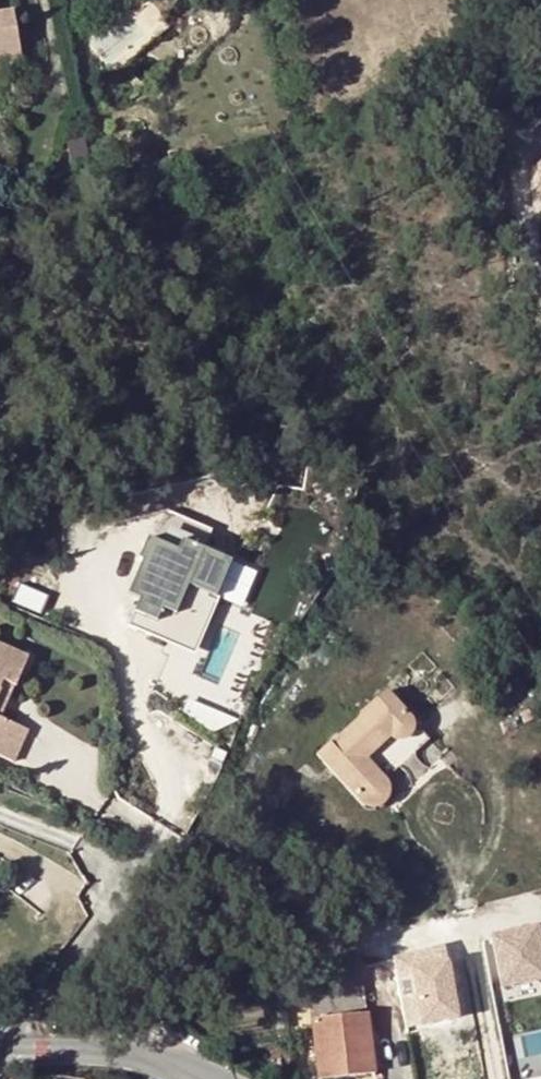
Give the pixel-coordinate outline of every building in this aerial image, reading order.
[(17,36),(12,10),(0,11),(0,38),(17,36)] [(20,58),(17,36),(0,38),(0,46),(2,62),(20,58)] [(146,539),(128,579),(169,597),(172,591),(209,606),(227,564),(205,554),(197,558),(186,552),(185,556),(146,539)] [(169,597),(167,602),(204,617),(209,606),(172,591),(169,597)] [(3,680),(14,685),(27,654),(0,642),(0,687),(3,680)] [(2,717),(14,685),(3,680),(0,687),(0,716),(2,717)] [(336,738),(316,756),(346,789),(360,805),(368,808),(376,807),(382,804),(386,798),(387,791),(385,781),(427,741),(387,693),(377,702),(359,717),(360,721),(340,739),(336,738)] [(12,761),(27,727),(2,717),(0,716),(0,755),(12,761)] [(318,978),(314,963),(304,965),(308,981),(318,978)] [(317,1078),(337,1078),(374,1074),(362,967),(357,969),(318,978),(308,981),(317,1078)] [(527,1070),(540,1070),(540,1053),(527,1053),(527,1070)]
